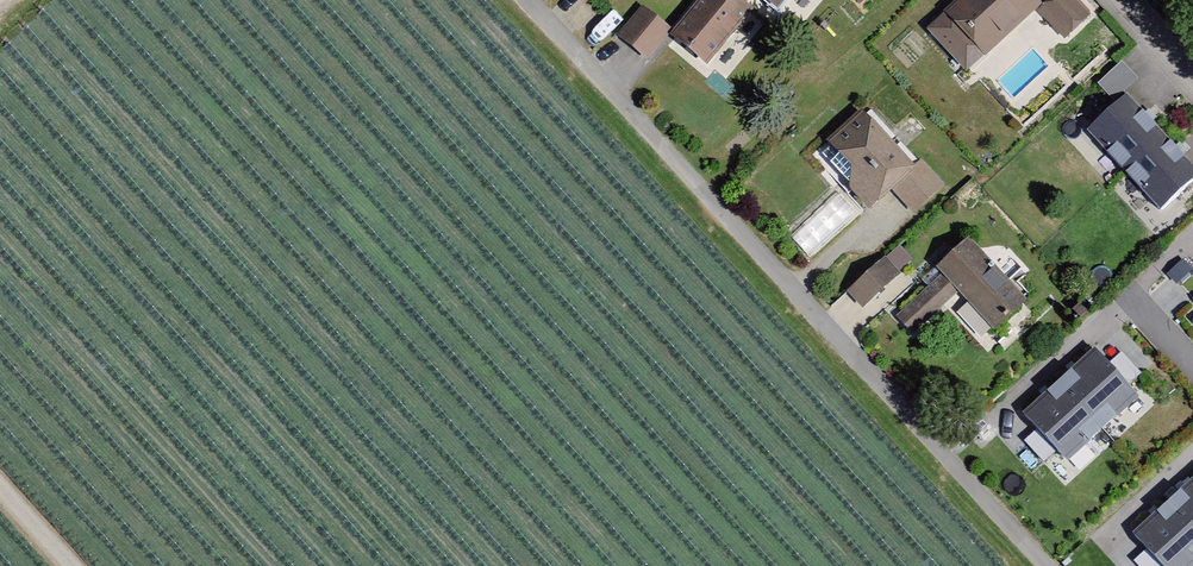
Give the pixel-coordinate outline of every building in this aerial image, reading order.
[(733,0),(698,0),(664,39),(704,70),(749,14),(733,0)] [(773,15),(785,0),(755,0),(773,15)] [(1038,8),(1031,0),(960,0),(922,35),(964,76),(1038,8)] [(1039,9),(1065,37),(1093,11),(1083,0),(1048,0),(1039,9)] [(1113,97),(1135,77),(1122,63),(1100,83),(1113,97)] [(1127,178),(1169,141),(1135,102),(1092,140),(1127,178)] [(911,176),(854,118),(809,158),(866,215),(911,176)] [(1127,178),(1162,219),(1192,191),(1192,167),(1169,141),(1127,178)] [(935,275),(892,317),(900,326),(944,284),(989,332),(1024,299),(965,238),(930,270),(935,275)] [(848,288),(863,305),(904,269),(889,253),(848,288)] [(1064,384),(1107,435),(1144,404),(1100,353),(1064,384)] [(1107,435),(1064,384),(1027,415),(1070,466),(1107,435)] [(1192,525),(1192,483),(1172,501),(1192,525)] [(1172,501),(1136,531),(1165,565),(1192,565),(1192,525),(1172,501)]
